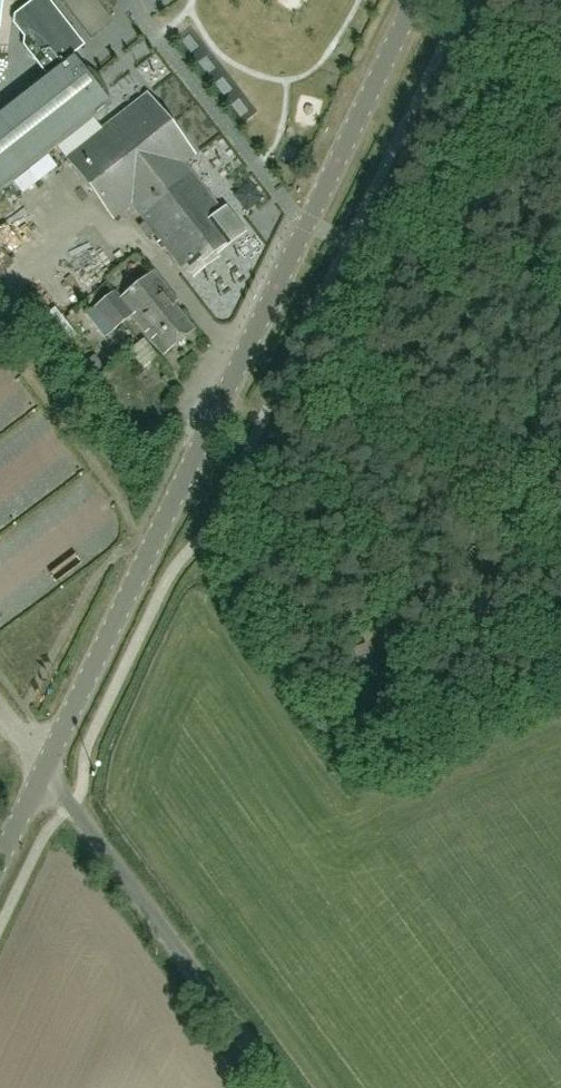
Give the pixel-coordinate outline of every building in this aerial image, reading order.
[(0,108),(0,190),(27,168),(47,153),(56,146),(92,118),(110,104),(71,55),(84,45),(49,0),(46,0),(41,4),(39,0),(32,0),(30,2),(35,8),(26,16),(23,44),(45,73),(0,108)] [(110,123),(213,254),(239,233),(184,163),(195,155),(147,94),(110,123)] [(65,158),(102,129),(92,118),(56,146),(65,158)] [(186,274),(213,254),(110,123),(65,158),(113,219),(132,205),(159,241),(156,243),(162,250),(165,247),(186,274)] [(58,168),(47,153),(27,168),(38,183),(58,168)] [(205,288),(217,302),(246,279),(234,265),(205,288)] [(173,305),(177,302),(153,272),(120,298),(115,291),(87,314),(105,337),(132,315),(152,340),(157,336),(168,350),(193,330),(173,305)] [(144,366),(158,355),(144,338),(130,349),(144,366)] [(26,502),(34,516),(71,494),(62,480),(26,502)] [(109,501),(62,541),(79,560),(126,520),(109,501)] [(0,638),(20,629),(12,614),(0,621),(0,638)]
